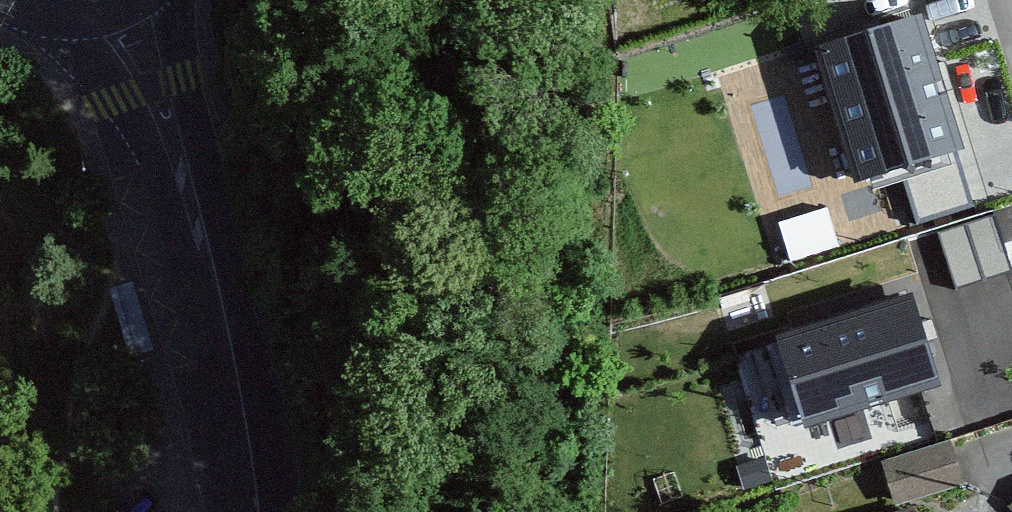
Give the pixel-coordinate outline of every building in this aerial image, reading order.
[(811,46),(853,191),(972,156),(930,12),(811,46)] [(839,247),(827,207),(778,222),(791,262),(839,247)] [(994,214),(937,232),(955,290),(1011,272),(994,214)] [(805,428),(942,385),(913,292),(776,334),(805,428)] [(950,442),(881,463),(895,507),(964,486),(950,442)] [(772,482),(765,457),(736,466),(743,490),(772,482)]
